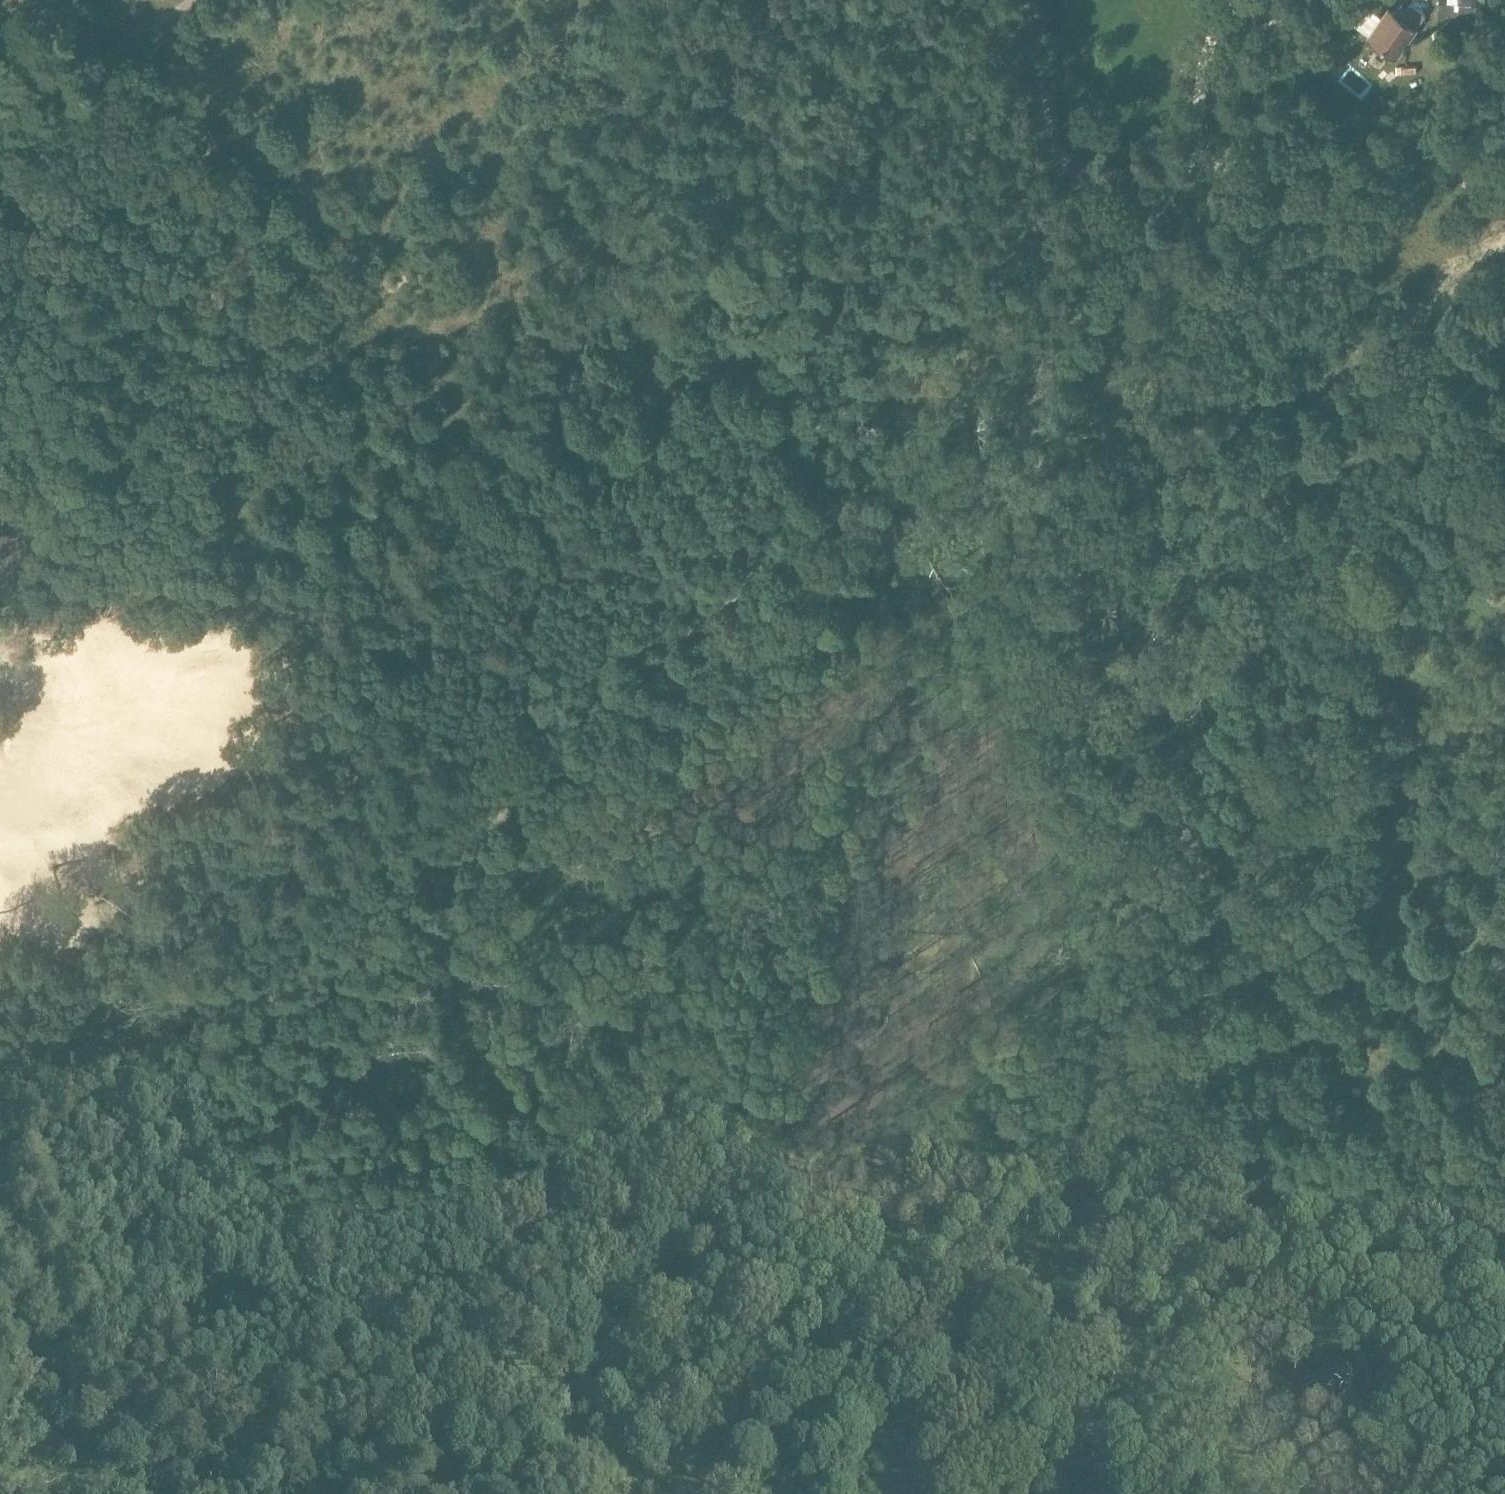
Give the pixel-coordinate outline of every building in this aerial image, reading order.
[(1437,13),(1476,16),(1477,0),(1439,0),(1437,13)] [(1395,55),(1415,28),(1425,12),(1410,1),(1407,6),(1401,2),(1394,13),(1387,8),(1381,17),(1361,2),(1349,20),(1370,34),(1368,36),(1395,55)]
